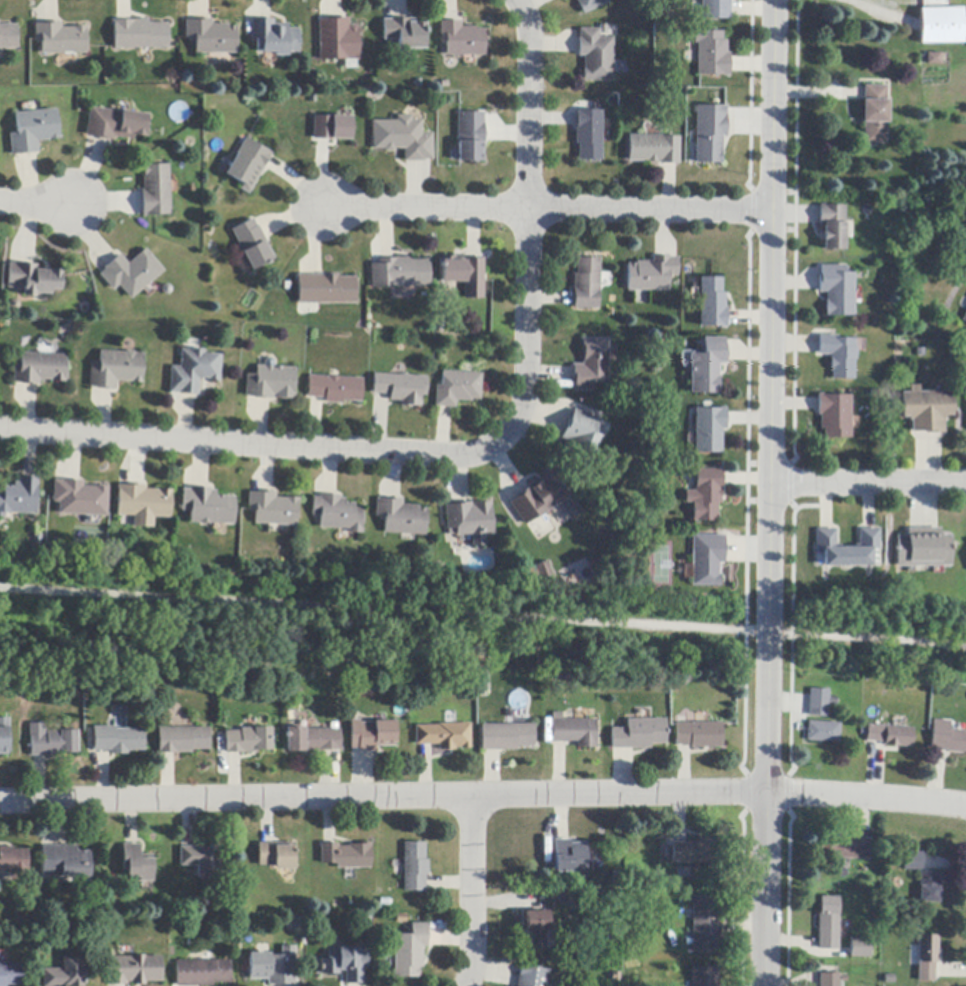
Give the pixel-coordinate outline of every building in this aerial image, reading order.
[(577,4),(575,0),(608,0),(609,3),(583,15),(578,4),(577,4)] [(700,19),(700,0),(730,0),(730,16),(730,20),(700,19)] [(963,19),(965,19),(965,40),(964,40),(964,44),(921,44),(921,9),(963,9),(963,19)] [(356,61),(345,61),(345,60),(344,60),(319,61),(318,20),(327,20),(327,18),(347,18),(349,18),(349,26),(355,26),(358,28),(359,40),(360,40),(360,49),(358,49),(359,61),(356,61)] [(236,54),(195,54),(195,39),(186,39),(185,21),(188,21),(194,21),(194,20),(209,19),(212,19),(212,25),(228,25),(228,27),(236,27),(236,54)] [(298,29),(299,53),(288,53),(288,57),(274,57),(274,53),(257,53),(257,47),(256,47),(256,40),(251,40),(251,36),(251,20),(253,20),(270,20),(272,20),(272,19),(274,19),(274,24),(288,24),(288,29),(298,29)] [(383,40),(383,20),(384,20),(391,20),(391,19),(406,19),(409,19),(409,20),(415,19),(415,23),(425,23),(425,25),(424,25),(425,49),(397,50),(397,40),(383,40)] [(168,49),(114,49),(113,26),(112,26),(112,21),(117,21),(130,21),(134,21),(134,20),(148,20),(148,23),(168,23),(168,49)] [(484,56),(453,56),(447,56),(446,56),(445,42),(440,42),(440,22),(444,22),(457,22),(461,22),(461,27),(476,27),(476,29),(484,29),(484,56)] [(86,54),(40,55),(40,42),(35,42),(35,24),(36,24),(42,24),(42,23),(58,23),(61,23),(61,28),(72,28),(72,27),(86,27),(86,31),(85,31),(86,54)] [(17,49),(0,49),(0,25),(16,25),(17,49)] [(612,38),(612,82),(583,81),(583,57),(578,57),(578,53),(578,37),(579,37),(579,32),(579,29),(599,29),(599,38),(612,38)] [(729,58),(729,72),(729,77),(721,77),(721,76),(696,76),(696,59),(696,44),(696,43),(693,43),(693,31),(699,31),(699,32),(721,32),(721,41),(726,41),(726,53),(729,53),(729,58)] [(927,54),(942,53),(942,65),(928,65),(928,64),(920,64),(920,57),(927,57),(927,54)] [(887,99),(887,100),(888,100),(888,118),(888,124),(886,124),(886,145),(877,145),(877,147),(865,147),(865,144),(863,144),(863,123),(862,123),(862,101),(862,100),(864,100),(864,89),(864,86),(887,86),(887,99)] [(726,109),(726,116),(726,135),(726,138),(723,138),(723,137),(722,137),(721,165),(718,165),(718,164),(695,164),(695,155),(695,144),(695,106),(726,107),(726,109)] [(112,141),(87,137),(85,137),(89,107),(120,112),(120,111),(147,115),(144,138),(133,136),(132,141),(114,138),(114,142),(112,141)] [(35,153),(14,156),(11,156),(9,134),(17,134),(14,114),(30,112),(39,111),(56,110),(58,136),(60,136),(60,139),(37,142),(38,153),(35,153)] [(600,111),(601,111),(601,120),(601,130),(601,161),(578,161),(578,145),(576,145),(575,127),(576,127),(576,126),(576,112),(575,112),(575,111),(600,111)] [(484,115),(484,124),(484,141),(484,145),(484,162),(457,162),(458,113),(484,113),(484,115)] [(430,161),(424,161),(424,162),(407,162),(404,162),(403,149),(396,150),(392,152),(386,152),(382,150),(372,150),(372,121),(396,121),(396,116),(411,115),(411,121),(421,121),(421,133),(432,133),(433,161),(430,161)] [(329,140),(317,140),(313,140),(313,117),(351,117),(350,141),(329,140)] [(675,164),(662,164),(659,164),(659,162),(628,162),(628,136),(665,136),(665,137),(679,137),(679,164),(675,164)] [(270,156),(264,168),(249,195),(240,190),(243,185),(226,176),(225,175),(232,161),(245,139),(272,154),(270,156)] [(141,216),(141,193),(141,191),(143,190),(142,174),(143,174),(143,169),(142,169),(142,166),(168,165),(170,215),(148,216),(148,217),(142,218),(141,216)] [(845,206),(845,219),(845,239),(844,251),(823,251),(823,226),(819,226),(819,224),(819,207),(819,205),(825,205),(825,206),(845,206)] [(254,221),(257,227),(258,226),(265,240),(275,259),(252,271),(251,270),(246,259),(231,230),(253,219),(254,221)] [(164,272),(130,300),(118,286),(112,291),(99,275),(100,274),(104,270),(103,269),(117,257),(120,255),(128,264),(145,249),(164,272)] [(467,258),(480,258),(484,258),(484,282),(466,282),(466,284),(442,283),(441,257),(445,257),(445,258),(453,258),(453,257),(455,257),(455,258),(467,258)] [(655,257),(670,257),(670,258),(676,258),(678,258),(678,277),(669,277),(669,292),(649,292),(634,292),(628,292),(628,264),(630,264),(630,265),(637,265),(637,262),(653,262),(653,257),(655,257)] [(429,287),(415,287),(391,288),(371,288),(370,265),(372,265),(379,265),(379,260),(394,259),(396,259),(411,258),(411,261),(429,260),(429,287)] [(600,259),(600,293),(599,293),(599,310),(574,310),(574,305),(574,294),(574,274),(577,274),(577,259),(600,259)] [(11,264),(34,265),(37,266),(37,270),(49,271),(50,270),(61,271),(59,291),(51,290),(50,295),(48,295),(35,294),(35,297),(34,296),(23,296),(23,290),(8,288),(9,264),(11,264)] [(854,274),(854,317),(829,316),(829,317),(825,317),(825,301),(826,301),(826,293),(818,293),(818,290),(818,275),(820,275),(820,269),(820,266),(845,266),(845,273),(854,274)] [(356,304),(298,305),(297,275),(300,275),(321,275),(338,275),(338,277),(355,277),(356,304)] [(726,312),(726,324),(726,328),(699,328),(700,278),(722,279),(721,294),(725,294),(725,308),(726,308),(726,312)] [(834,336),(837,336),(837,339),(854,339),(854,348),(855,348),(855,352),(856,352),(856,356),(854,356),(854,360),(853,360),(853,380),(830,379),(830,371),(829,371),(829,356),(817,356),(817,353),(817,336),(834,336)] [(724,341),(724,346),(726,346),(726,361),(726,364),(718,364),(718,378),(719,378),(719,395),(717,395),(717,393),(690,393),(690,370),(691,370),(691,365),(689,363),(689,356),(691,353),(703,353),(703,338),(724,338),(724,341)] [(609,339),(608,382),(592,382),(592,391),(574,391),(574,389),(574,383),(572,383),(573,380),(574,380),(574,368),(573,368),(573,364),(583,365),(583,352),(581,352),(581,349),(583,349),(583,342),(581,342),(582,339),(609,339)] [(192,349),(201,350),(203,350),(202,354),(221,355),(219,382),(208,381),(208,379),(198,379),(197,395),(194,395),(178,394),(171,394),(169,393),(170,367),(179,367),(180,350),(190,350),(190,349),(192,349)] [(133,352),(134,353),(143,354),(141,383),(130,383),(130,382),(116,381),(115,391),(112,390),(96,389),(96,388),(91,387),(89,387),(90,363),(98,364),(99,351),(121,353),(123,353),(125,351),(133,352)] [(37,385),(21,385),(21,383),(15,383),(13,383),(14,365),(20,366),(20,353),(65,356),(64,379),(65,379),(65,383),(51,382),(51,380),(39,380),(38,386),(37,385)] [(259,366),(273,367),(295,368),(294,393),(295,393),(294,400),(286,399),(286,400),(274,399),(274,395),(273,395),(272,400),(269,400),(253,399),(254,397),(248,397),(245,396),(246,375),(256,376),(257,366),(259,366)] [(461,373),(475,373),(482,374),(480,400),(472,400),(472,402),(455,401),(455,408),(452,408),(439,407),(435,407),(436,386),(441,386),(442,372),(461,373)] [(393,375),(405,376),(427,377),(426,396),(421,396),(421,400),(421,407),(411,407),(411,408),(409,408),(409,407),(402,406),(402,408),(400,407),(400,402),(389,401),(389,395),(387,395),(374,395),(372,394),(373,374),(393,375)] [(329,377),(338,378),(362,379),(361,403),(341,402),(341,404),(324,403),(324,399),(322,399),(311,399),(307,398),(308,376),(329,377)] [(919,392),(951,391),(952,416),(945,416),(945,419),(943,419),(943,434),(940,434),(926,434),(925,432),(914,432),(911,432),(911,420),(908,421),(908,418),(901,418),(901,393),(909,393),(909,386),(919,386),(919,392)] [(849,396),(849,438),(822,438),(822,429),(819,429),(819,415),(817,415),(817,411),(817,399),(817,394),(822,394),(822,396),(849,396)] [(726,413),(726,425),(726,430),(721,430),(721,453),(694,453),(694,409),(719,409),(719,408),(726,408),(726,413)] [(601,420),(603,421),(597,435),(601,437),(593,458),(591,457),(588,466),(561,455),(565,443),(566,441),(561,439),(563,435),(565,429),(567,429),(575,409),(601,420)] [(722,474),(722,486),(722,489),(720,489),(720,504),(717,504),(717,521),(696,521),(696,522),(692,522),(692,503),(684,503),(684,491),(685,491),(694,491),(694,487),(695,487),(695,478),(695,469),(722,470),(722,474)] [(559,503),(540,517),(539,515),(526,525),(525,525),(509,503),(510,502),(515,499),(515,498),(529,488),(552,471),(569,496),(559,503)] [(3,518),(0,518),(0,492),(3,492),(3,487),(14,488),(14,482),(19,483),(20,477),(23,477),(34,478),(38,478),(35,515),(12,514),(5,513),(4,518),(3,518)] [(78,481),(83,481),(82,486),(94,487),(94,486),(108,487),(106,517),(104,517),(72,515),(57,514),(58,503),(52,502),(54,481),(55,481),(61,481),(61,480),(78,481)] [(144,486),(145,486),(145,490),(158,490),(172,491),(170,519),(153,518),(153,528),(133,527),(133,526),(133,516),(120,515),(117,515),(118,491),(117,491),(117,485),(119,486),(127,486),(127,485),(144,486)] [(208,488),(211,488),(211,490),(216,491),(216,496),(235,498),(234,525),(233,525),(200,524),(190,524),(190,512),(182,512),(183,489),(184,489),(191,490),(191,488),(208,488)] [(272,492),(275,492),(275,498),(286,499),(286,497),(298,498),(298,504),(297,504),(296,527),(287,526),(269,525),(254,524),(255,511),(248,510),(249,492),(252,493),(257,493),(258,491),(272,492)] [(336,496),(341,496),(341,499),(345,499),(345,503),(354,504),(353,509),(362,509),(361,528),(362,528),(362,534),(348,534),(348,530),(319,529),(319,524),(319,516),(312,516),(313,497),(315,497),(320,497),(320,495),(336,496)] [(399,499),(402,499),(402,505),(419,506),(419,509),(427,509),(425,536),(384,534),(385,518),(375,517),(376,499),(379,499),(379,500),(385,500),(385,498),(389,498),(389,499),(399,500),(399,499)] [(491,503),(494,535),(485,535),(486,546),(473,547),(472,547),(472,545),(472,535),(456,536),(456,535),(448,536),(448,534),(448,530),(447,530),(446,520),(445,506),(446,506),(453,505),(453,504),(470,503),(472,503),(472,506),(473,506),(473,503),(484,502),(484,503),(491,503)] [(951,567),(940,567),(911,568),(897,568),(897,536),(907,536),(907,529),(910,529),(937,528),(940,528),(940,536),(951,536),(951,567)] [(871,567),(823,567),(823,565),(823,550),(815,550),(815,549),(815,530),(820,530),(831,530),(835,530),(835,545),(840,545),(840,548),(854,548),(854,545),(858,545),(858,530),(862,530),(874,530),(878,530),(878,550),(871,550),(871,567)] [(716,536),(724,536),(723,562),(723,563),(718,563),(718,574),(719,574),(719,586),(691,586),(691,536),(716,536)] [(550,573),(545,560),(526,568),(532,581),(550,573)] [(577,583),(568,571),(578,564),(586,576),(577,583)] [(824,718),(808,717),(809,697),(809,689),(829,690),(827,718),(824,718)] [(8,756),(0,756),(0,719),(8,719),(8,731),(8,756)] [(632,750),(613,750),(611,750),(611,729),(626,728),(626,720),(665,719),(665,745),(649,745),(649,749),(632,750)] [(385,722),(395,722),(396,747),(375,747),(375,752),(373,752),(358,753),(358,750),(352,750),(351,750),(351,720),(360,720),(360,724),(374,723),(374,722),(385,722)] [(566,743),(554,743),(551,743),(551,720),(596,720),(595,749),(576,748),(576,742),(567,742),(567,743),(566,743)] [(950,731),(965,732),(965,753),(963,753),(963,754),(951,752),(949,752),(949,751),(932,749),(931,749),(934,720),(951,722),(950,731)] [(823,723),(840,724),(838,743),(806,741),(807,732),(807,722),(823,723)] [(690,745),(678,746),(676,746),(675,724),(686,723),(694,723),(721,723),(721,748),(690,748),(690,745)] [(53,731),(61,731),(77,731),(77,754),(61,754),(61,756),(45,757),(34,757),(30,757),(30,736),(29,736),(29,724),(44,724),(44,735),(46,735),(46,732),(53,731)] [(340,729),(341,748),(342,748),(342,751),(340,751),(319,752),(287,753),(287,728),(306,728),(306,730),(330,729),(330,724),(338,724),(338,729),(340,729)] [(431,745),(419,745),(415,745),(415,726),(438,726),(438,724),(470,724),(471,749),(460,749),(460,748),(455,748),(455,750),(438,750),(438,745),(431,745)] [(499,751),(484,752),(482,752),(481,725),(508,725),(516,725),(533,724),(533,747),(517,747),(517,751),(499,751)] [(885,746),(885,743),(868,742),(866,742),(867,725),(914,728),(913,748),(885,746)] [(109,751),(94,752),(93,729),(93,727),(114,727),(114,730),(143,729),(144,751),(127,752),(127,755),(110,756),(110,751),(109,751)] [(173,753),(161,754),(157,754),(157,751),(158,751),(158,729),(208,728),(209,750),(191,751),(191,753),(173,753)] [(240,753),(228,754),(225,754),(225,752),(225,732),(241,731),(241,729),(247,728),(255,728),(271,728),(272,751),(257,751),(257,754),(242,754),(242,753),(240,753)] [(852,839),(868,840),(869,840),(868,861),(819,858),(820,838),(835,839),(835,838),(852,839)] [(671,864),(671,843),(673,843),(685,843),(686,843),(686,842),(695,841),(695,840),(720,839),(720,862),(704,862),(704,864),(671,864)] [(554,873),(554,840),(556,840),(568,840),(570,840),(570,844),(585,843),(586,878),(571,878),(571,873),(554,873)] [(258,844),(261,844),(272,843),(293,843),(294,870),(274,871),(274,867),(270,867),(270,866),(258,866),(258,844)] [(425,878),(425,889),(425,892),(403,892),(403,876),(403,865),(404,843),(425,843),(425,861),(428,861),(428,877),(425,877),(425,878)] [(370,869),(336,869),(336,864),(320,864),(320,844),(323,844),(335,844),(338,844),(338,847),(348,847),(348,845),(370,845),(370,869)] [(123,872),(122,845),(125,845),(137,845),(140,845),(140,856),(152,856),(152,882),(139,882),(139,877),(137,877),(137,878),(127,878),(127,872),(123,872)] [(62,877),(42,878),(42,876),(42,846),(68,846),(76,846),(76,852),(89,852),(90,880),(79,880),(79,877),(62,877)] [(9,872),(0,872),(0,848),(13,847),(13,850),(27,850),(27,869),(28,869),(28,875),(9,876),(9,872)] [(180,866),(179,848),(182,847),(196,847),(202,847),(202,848),(217,847),(217,858),(218,857),(219,868),(217,868),(217,879),(197,880),(197,866),(180,866)] [(922,854),(923,871),(903,871),(903,853),(922,853),(922,854)] [(923,872),(940,873),(940,904),(920,903),(920,872),(923,872)] [(720,917),(720,933),(720,938),(717,938),(717,953),(715,953),(715,952),(692,952),(692,940),(692,930),(692,919),(692,909),(692,897),(718,897),(718,911),(720,911),(720,917)] [(838,949),(838,950),(818,950),(818,938),(818,913),(819,913),(820,897),(838,897),(838,949)] [(524,912),(547,911),(548,932),(543,932),(543,949),(520,949),(519,932),(524,932),(524,912)] [(426,929),(426,946),(426,948),(422,948),(422,968),(418,968),(418,970),(419,970),(419,978),(394,978),(394,958),(394,947),(394,935),(411,935),(411,924),(426,924),(426,929)] [(935,964),(935,978),(935,982),(918,982),(918,979),(918,946),(919,936),(938,936),(938,964),(935,964)] [(850,958),(850,949),(850,938),(870,938),(870,959),(850,959),(850,958)] [(293,985),(270,985),(268,985),(267,980),(249,980),(248,954),(269,953),(269,956),(281,956),(281,947),(295,947),(295,985),(293,985)] [(360,985),(349,985),(345,985),(345,971),(339,971),(339,975),(321,975),(321,960),(328,960),(328,951),(328,950),(338,950),(338,948),(340,948),(344,948),(344,949),(357,949),(357,950),(363,950),(363,953),(368,953),(368,969),(363,969),(364,985),(360,985)] [(125,985),(109,985),(107,985),(107,957),(132,957),(132,956),(145,956),(145,957),(161,957),(161,983),(145,983),(145,985),(132,985),(132,983),(127,983),(127,985),(125,985)] [(83,978),(84,985),(42,985),(42,970),(63,969),(62,957),(83,957),(83,968),(84,968),(84,978),(83,978)] [(213,984),(213,985),(176,985),(176,962),(203,961),(213,961),(230,961),(230,984),(213,984)] [(23,964),(23,985),(0,985),(0,964),(23,964)] [(548,971),(546,985),(515,985),(518,968),(519,966),(548,971)] [(717,968),(717,985),(691,985),(691,983),(691,968),(717,968)] [(839,983),(839,985),(819,985),(819,974),(821,974),(838,974),(840,974),(840,976),(846,976),(846,983),(839,983)]
